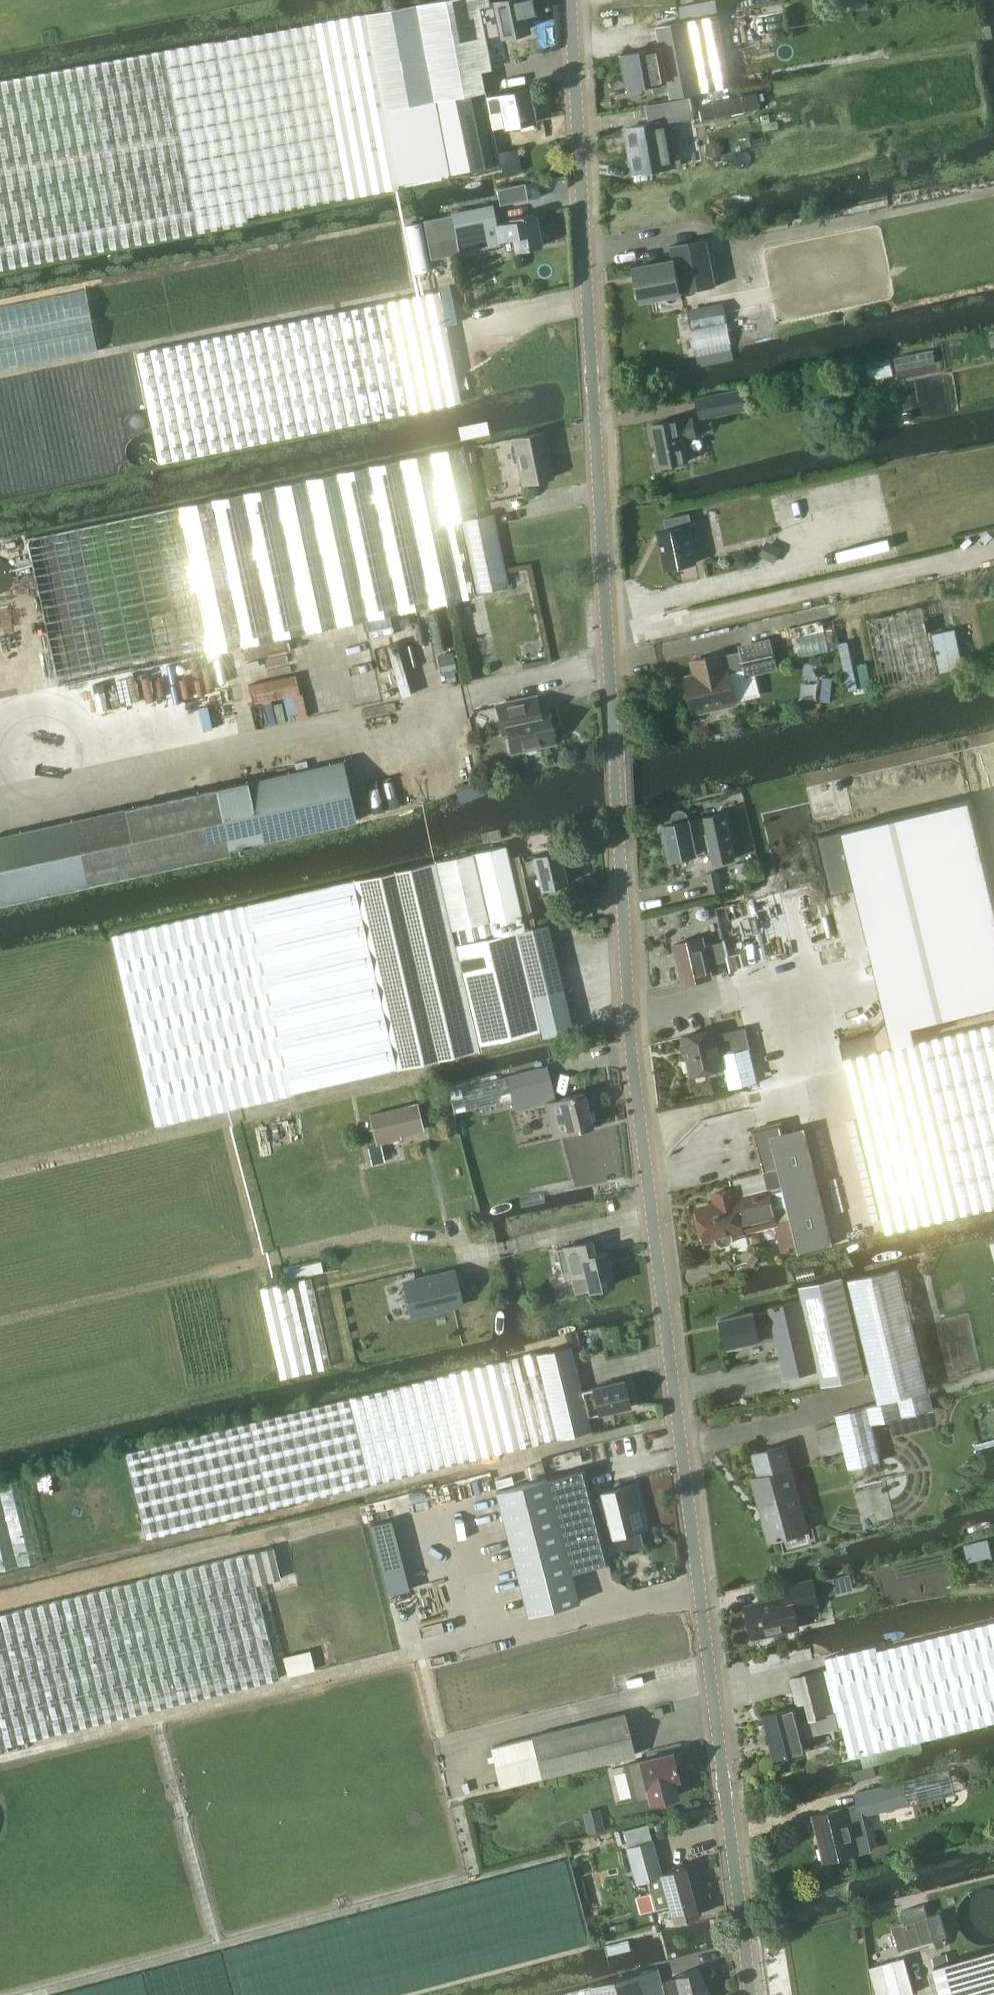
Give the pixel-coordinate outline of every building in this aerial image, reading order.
[(365,12),(398,184),(450,174),(470,170),(500,163),(492,129),(493,129),(486,98),(488,97),(488,95),(484,96),(480,72),(491,70),(487,49),(465,53),(455,0),(431,0),(365,12)] [(485,38),(482,19),(479,6),(489,3),(488,0),(455,0),(465,53),(487,49),(485,38)] [(479,6),(486,38),(501,35),(527,29),(522,2),(521,0),(505,0),(492,3),(493,4),(489,5),(489,3),(479,6)] [(0,80),(0,269),(249,222),(247,215),(399,188),(398,184),(365,12),(215,40),(0,80)] [(700,19),(689,21),(702,92),(734,85),(721,17),(720,16),(720,15),(714,16),(700,19)] [(623,55),(629,88),(654,83),(656,93),(670,91),(672,98),(702,92),(689,21),(658,27),(662,49),(648,52),(648,50),(623,55)] [(499,95),(488,97),(486,98),(493,129),(506,126),(534,120),(528,88),(499,94),(499,95)] [(756,93),(701,107),(704,122),(760,110),(756,93)] [(650,125),(627,129),(635,174),(682,165),(674,120),(694,117),(690,98),(647,105),(650,125)] [(720,141),(708,143),(711,157),(722,155),(720,141)] [(522,170),(517,149),(517,148),(498,152),(503,174),(522,170)] [(538,181),(497,189),(500,204),(541,197),(538,181)] [(515,251),(541,246),(535,213),(508,218),(509,220),(498,222),(494,205),(453,212),(462,258),(482,254),(481,250),(480,242),(502,237),(503,243),(513,241),(515,251)] [(708,238),(672,245),(675,263),(681,293),(717,286),(708,238)] [(660,261),(636,266),(642,301),(666,296),(667,298),(668,299),(669,300),(671,301),(672,301),(675,301),(676,301),(677,300),(678,299),(679,298),(680,297),(681,296),(681,295),(681,294),(681,293),(675,263),(661,265),(660,261)] [(390,300),(412,410),(461,400),(439,290),(390,300)] [(412,410),(390,300),(137,352),(159,461),(412,410)] [(689,308),(693,328),(728,322),(725,302),(689,308)] [(700,417),(748,409),(744,389),(697,397),(700,417)] [(685,438),(696,436),(693,417),(652,424),(659,467),(689,461),(685,438)] [(545,432),(512,438),(521,483),(553,477),(545,432)] [(143,433),(136,433),(129,437),(126,443),(124,449),(126,456),(131,461),(138,464),(145,463),(151,460),(155,454),(156,447),(154,441),(149,435),(143,433)] [(448,522),(460,520),(479,516),(464,449),(463,446),(433,452),(448,522)] [(475,596),(472,579),(460,520),(448,522),(433,452),(27,538),(58,684),(475,596)] [(505,573),(496,528),(495,522),(493,513),(479,516),(460,520),(472,579),(473,579),(476,592),(507,585),(505,573)] [(667,530),(661,531),(668,568),(682,565),(697,562),(690,526),(692,526),(690,513),(664,518),(667,530)] [(2,592),(8,587),(12,579),(12,571),(9,564),(3,558),(0,557),(0,593),(2,592)] [(964,666),(956,628),(932,633),(940,671),(964,666)] [(700,674),(688,677),(695,704),(710,700),(711,705),(715,704),(719,707),(732,703),(735,700),(739,699),(732,670),(746,666),(748,673),(777,666),(770,636),(740,643),(742,649),(724,653),(723,651),(696,658),(700,674)] [(539,696),(499,705),(505,732),(510,731),(514,749),(524,746),(524,747),(526,746),(531,749),(539,747),(542,743),(544,742),(557,739),(550,708),(542,710),(539,696)] [(357,821),(344,760),(217,787),(230,849),(357,821)] [(231,855),(230,849),(217,787),(68,820),(83,887),(231,855)] [(821,833),(832,880),(869,871),(901,1003),(875,1033),(840,1041),(844,1058),(922,1040),(918,1024),(993,1006),(993,879),(974,796),(821,833)] [(677,820),(665,822),(670,843),(667,845),(666,847),(665,850),(667,852),(669,854),(672,854),(673,858),(712,850),(714,862),(736,857),(726,811),(705,816),(705,820),(692,822),(690,817),(690,813),(688,810),(685,808),(681,808),(678,810),(676,813),(676,816),(677,820)] [(83,887),(68,820),(0,835),(0,905),(83,887)] [(508,858),(509,857),(506,844),(475,852),(436,860),(354,879),(398,1068),(481,1049),(480,1044),(541,1029),(542,1036),(572,1029),(572,1028),(571,1022),(553,947),(547,923),(536,926),(525,929),(508,858)] [(534,858),(521,861),(525,876),(537,873),(541,890),(567,884),(559,850),(534,856),(534,858)] [(536,926),(532,908),(524,876),(525,876),(521,861),(520,861),(519,855),(509,857),(508,858),(525,929),(536,926)] [(760,858),(739,863),(743,880),(764,875),(760,858)] [(707,874),(711,894),(724,890),(720,871),(707,874)] [(292,1091),(398,1068),(354,879),(242,904),(242,905),(111,935),(154,1124),(293,1093),(292,1091)] [(713,976),(710,964),(729,959),(725,940),(706,945),(704,937),(675,944),(684,982),(684,983),(713,976)] [(731,959),(729,959),(732,971),(745,968),(741,952),(730,955),(731,959)] [(844,1059),(886,1231),(993,1205),(993,1023),(844,1059)] [(718,1027),(684,1035),(694,1076),(713,1071),(718,1092),(733,1088),(749,1084),(758,1082),(745,1026),(720,1032),(718,1027)] [(554,1099),(546,1066),(449,1089),(454,1113),(513,1098),(517,1112),(547,1104),(554,1134),(594,1125),(586,1092),(554,1099)] [(377,1145),(369,1147),(373,1164),(384,1161),(385,1161),(382,1151),(381,1144),(402,1140),(401,1136),(425,1130),(419,1101),(370,1113),(377,1145)] [(779,1167),(767,1170),(767,1171),(772,1192),(779,1221),(791,1218),(799,1247),(800,1252),(835,1244),(812,1148),(807,1127),(784,1133),(782,1123),(770,1126),(779,1167)] [(719,1204),(699,1209),(707,1240),(718,1237),(719,1242),(724,1245),(732,1243),(735,1238),(734,1233),(745,1231),(745,1230),(779,1222),(779,1221),(772,1192),(738,1199),(737,1196),(735,1188),(716,1192),(719,1204)] [(556,1249),(562,1273),(570,1271),(575,1294),(615,1284),(607,1251),(595,1254),(592,1240),(556,1249)] [(755,1254),(749,1263),(754,1266),(759,1257),(755,1254)] [(816,1428),(823,1455),(846,1449),(851,1468),(883,1459),(873,1422),(936,1407),(902,1266),(849,1279),(879,1403),(836,1413),(839,1423),(816,1428)] [(454,1272),(412,1282),(420,1312),(461,1302),(454,1272)] [(743,1343),(761,1339),(758,1325),(774,1321),(786,1376),(819,1369),(822,1384),(865,1375),(862,1359),(846,1290),(843,1276),(800,1285),(803,1299),(770,1306),(771,1309),(756,1313),(755,1311),(722,1318),(728,1346),(729,1346),(730,1349),(744,1346),(743,1343)] [(311,1277),(260,1288),(279,1373),(280,1377),(330,1366),(311,1277)] [(537,1351),(498,1360),(519,1447),(591,1429),(587,1415),(588,1415),(582,1390),(572,1345),(537,1353),(537,1351)] [(310,1407),(122,1453),(142,1538),(369,1483),(519,1447),(498,1360),(349,1397),(312,1406),(310,1407)] [(593,1388),(582,1390),(588,1415),(598,1413),(598,1415),(631,1407),(624,1378),(592,1386),(593,1388)] [(788,1444),(756,1453),(773,1516),(765,1518),(770,1540),(811,1529),(788,1444)] [(547,1478),(570,1571),(608,1561),(584,1468),(547,1478)] [(0,1483),(0,1569),(43,1558),(23,1477),(0,1483)] [(496,1491),(528,1614),(578,1601),(570,1571),(547,1478),(496,1491)] [(620,1487),(602,1492),(603,1495),(592,1498),(602,1538),(614,1535),(614,1536),(646,1528),(634,1483),(620,1487)] [(989,1539),(966,1545),(970,1561),(993,1555),(989,1539)] [(274,1546),(248,1551),(0,1613),(0,1747),(279,1678),(256,1584),(282,1578),(274,1546)] [(787,1586),(789,1597),(747,1606),(754,1636),(800,1626),(796,1608),(819,1603),(814,1579),(787,1586)] [(925,1579),(908,1583),(910,1594),(928,1591),(925,1579)] [(839,1713),(842,1727),(851,1758),(993,1722),(993,1621),(879,1649),(878,1644),(826,1657),(828,1669),(839,1713)] [(791,1678),(798,1708),(801,1722),(839,1713),(828,1669),(791,1678)] [(662,1706),(654,1708),(655,1716),(663,1714),(662,1706)] [(807,1750),(803,1736),(842,1727),(839,1713),(801,1722),(798,1708),(766,1715),(775,1758),(807,1750)] [(531,1736),(531,1737),(541,1778),(636,1755),(626,1713),(531,1736)] [(491,1746),(501,1788),(541,1778),(531,1737),(491,1746)] [(679,1778),(673,1753),(624,1765),(632,1800),(648,1797),(649,1802),(676,1796),(673,1780),(679,1778)] [(876,1767),(852,1771),(855,1782),(878,1777),(876,1767)] [(849,1805),(814,1814),(825,1861),(860,1853),(872,1849),(865,1820),(864,1816),(910,1805),(904,1778),(855,1791),(858,1805),(849,1807),(849,1805)] [(601,1812),(586,1816),(590,1832),(605,1829),(601,1812)] [(686,1866),(661,1873),(649,1824),(624,1830),(628,1845),(625,1846),(635,1883),(647,1880),(651,1893),(649,1893),(655,1909),(670,1906),(674,1920),(698,1914),(686,1866)] [(976,1885),(968,1889),(963,1895),(959,1902),(957,1910),(958,1919),(961,1926),(966,1933),(972,1938),(980,1941),(989,1941),(993,1940),(993,1884),(992,1883),(984,1883),(976,1885)] [(900,1925),(888,1929),(894,1953),(942,1939),(935,1915),(923,1919),(920,1906),(896,1913),(900,1925)] [(933,1962),(943,1994),(993,1994),(993,1944),(933,1962)] [(143,1972),(150,1994),(233,1994),(222,1951),(143,1972)] [(870,1967),(871,1970),(878,1994),(905,1994),(915,1992),(905,1957),(895,1960),(870,1967)] [(700,1969),(675,1975),(675,1978),(661,1981),(658,1967),(589,1985),(591,1994),(707,1994),(700,1969)] [(589,1985),(550,1994),(591,1994),(589,1985)]
